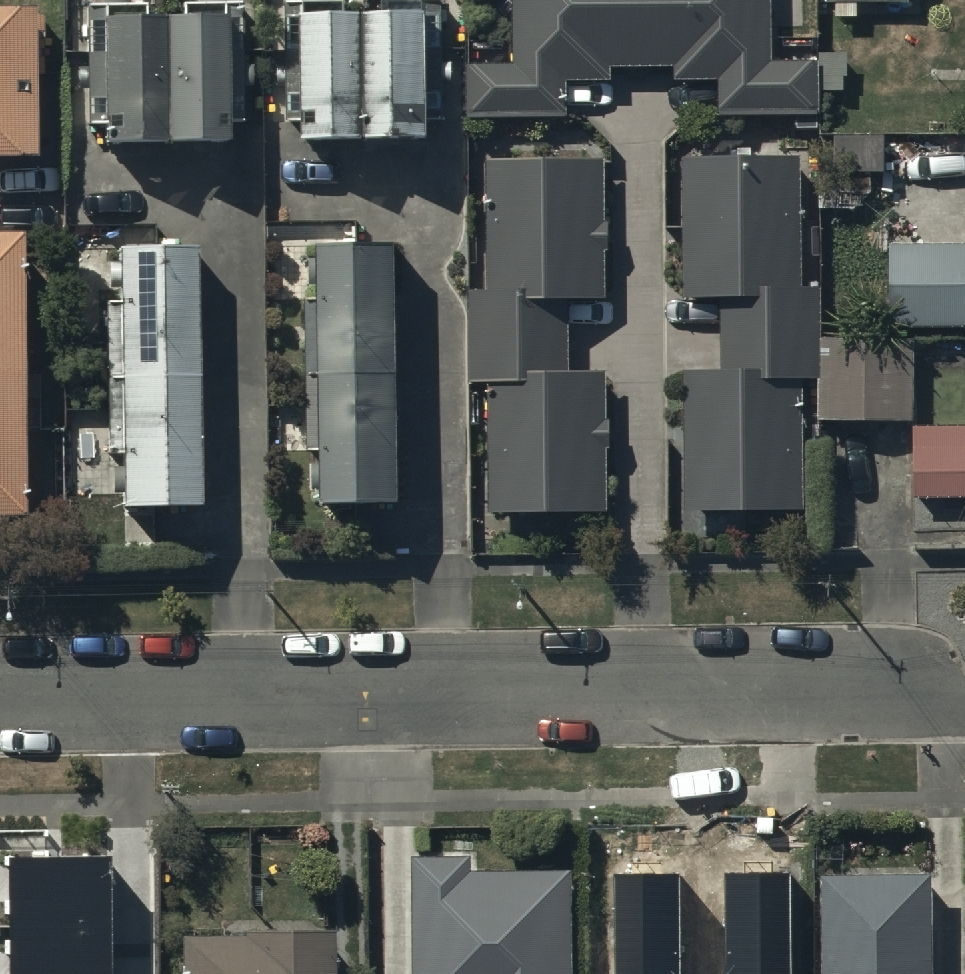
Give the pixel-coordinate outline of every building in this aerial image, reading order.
[(513,67),(467,67),(467,123),(562,124),(562,87),(611,87),(611,75),(674,76),(674,88),(717,88),(717,121),(814,122),(814,68),(768,67),(768,0),(513,0),(513,67)] [(827,8),(834,8),(834,20),(858,20),(858,9),(906,9),(906,0),(827,0),(827,8)] [(143,15),(85,15),(85,136),(104,136),(104,157),(231,157),(231,134),(246,134),(246,12),(185,12),(185,27),(143,27),(143,15)] [(0,27),(0,171),(30,171),(29,26),(0,27)] [(422,60),(422,30),(288,30),(289,134),(306,134),(306,155),(424,155),(424,103),(438,103),(438,91),(449,91),(449,70),(442,70),(442,60),(422,60)] [(799,164),(684,164),(684,306),(718,306),(718,383),(683,383),(683,520),(802,520),(802,392),(820,392),(820,430),(907,430),(907,352),(821,352),(821,298),(799,298),(799,164)] [(602,167),(486,167),(486,299),(469,299),(469,391),(489,391),(488,519),(602,519),(602,456),(608,456),(608,426),(602,426),(602,375),(568,375),(569,308),(599,309),(599,255),(608,255),(608,231),(602,231),(602,167)] [(0,240),(0,518),(19,518),(20,240),(0,240)] [(394,498),(393,246),(318,247),(318,287),(308,287),(309,449),(327,449),(327,498),(394,498)] [(193,250),(119,250),(119,292),(102,292),(103,447),(123,447),(123,508),(194,508),(193,250)] [(888,252),(888,336),(964,336),(964,251),(888,252)] [(913,432),(912,507),(964,507),(964,432),(913,432)] [(411,856),(412,973),(574,973),(573,869),(474,870),(473,855),(411,856)] [(7,857),(7,973),(109,973),(109,857),(7,857)] [(725,873),(726,973),(791,973),(790,873),(725,873)] [(613,876),(615,973),(681,973),(680,875),(613,876)] [(819,879),(821,973),(930,973),(928,877),(819,879)] [(179,921),(179,973),(334,973),(334,920),(179,921)]
